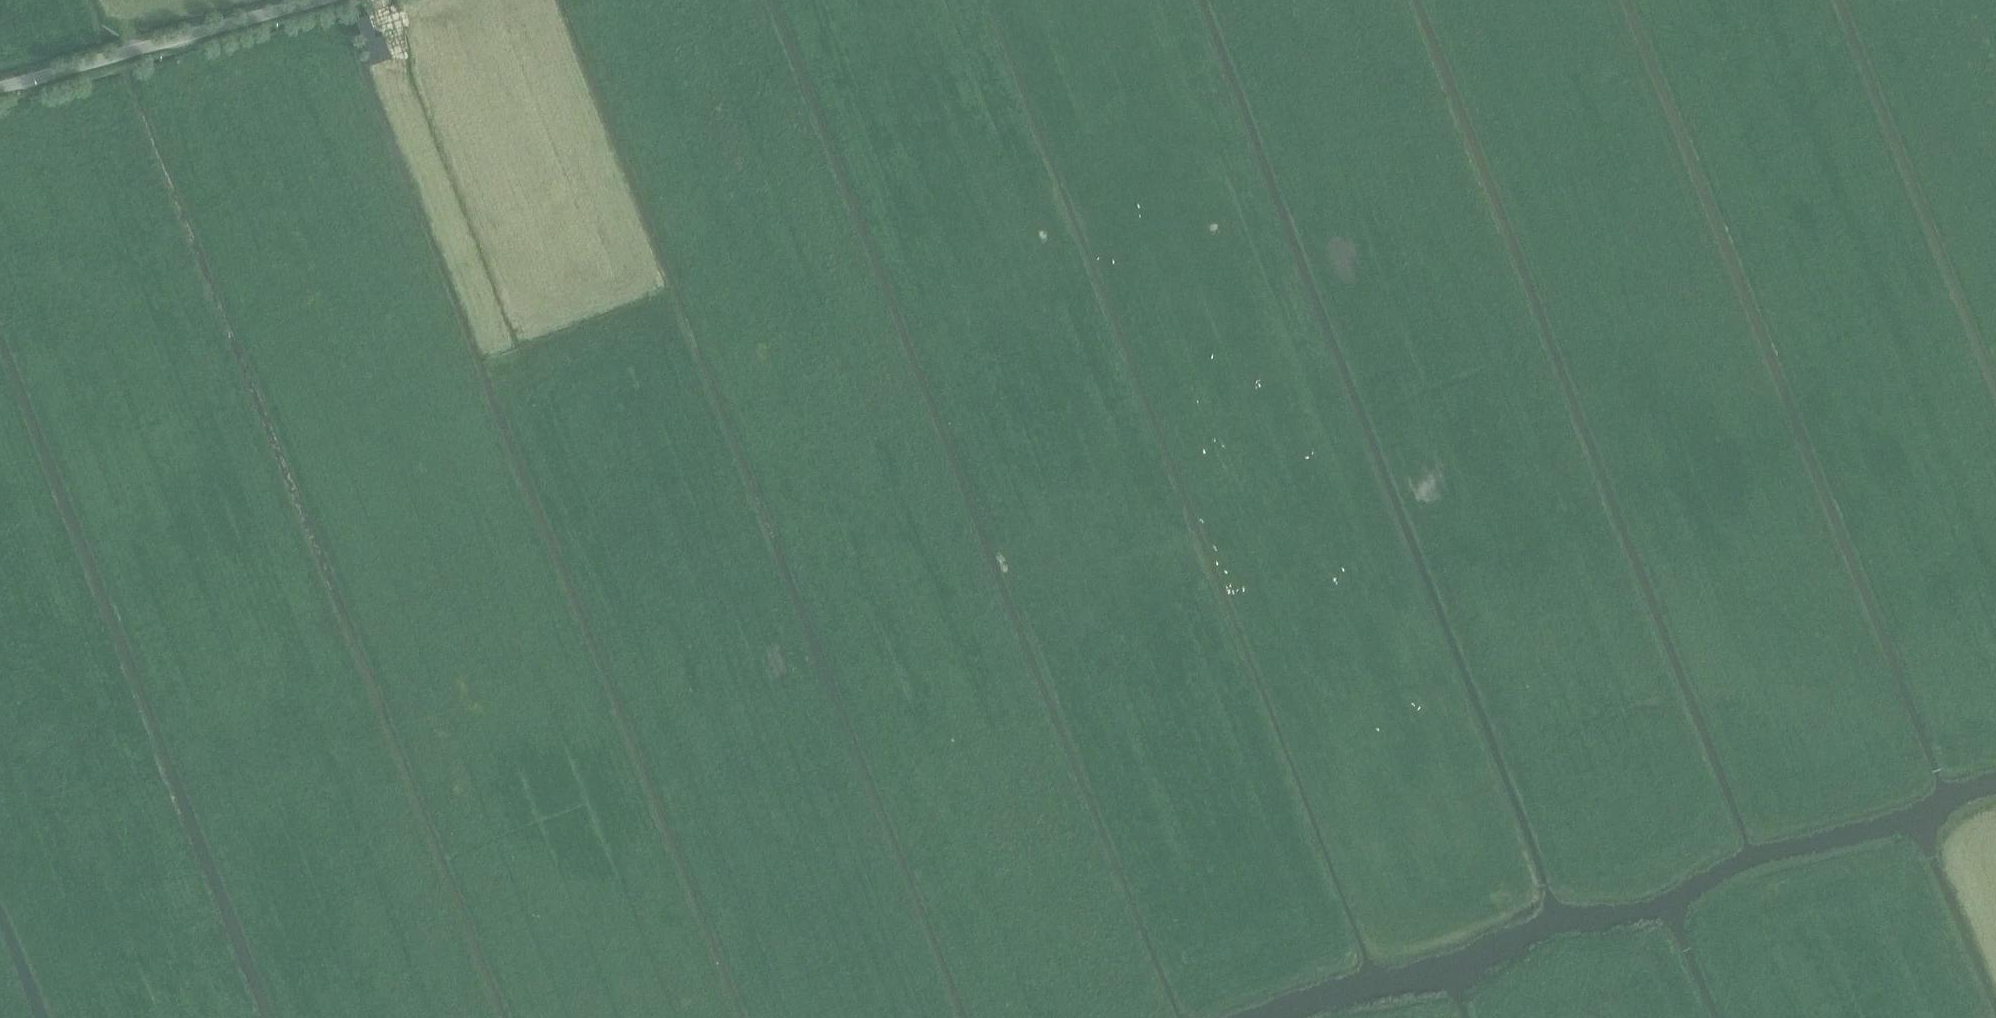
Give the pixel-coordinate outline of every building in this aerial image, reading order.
[(393,56),(389,24),(381,25),(379,10),(361,12),(366,60),(393,56)]
